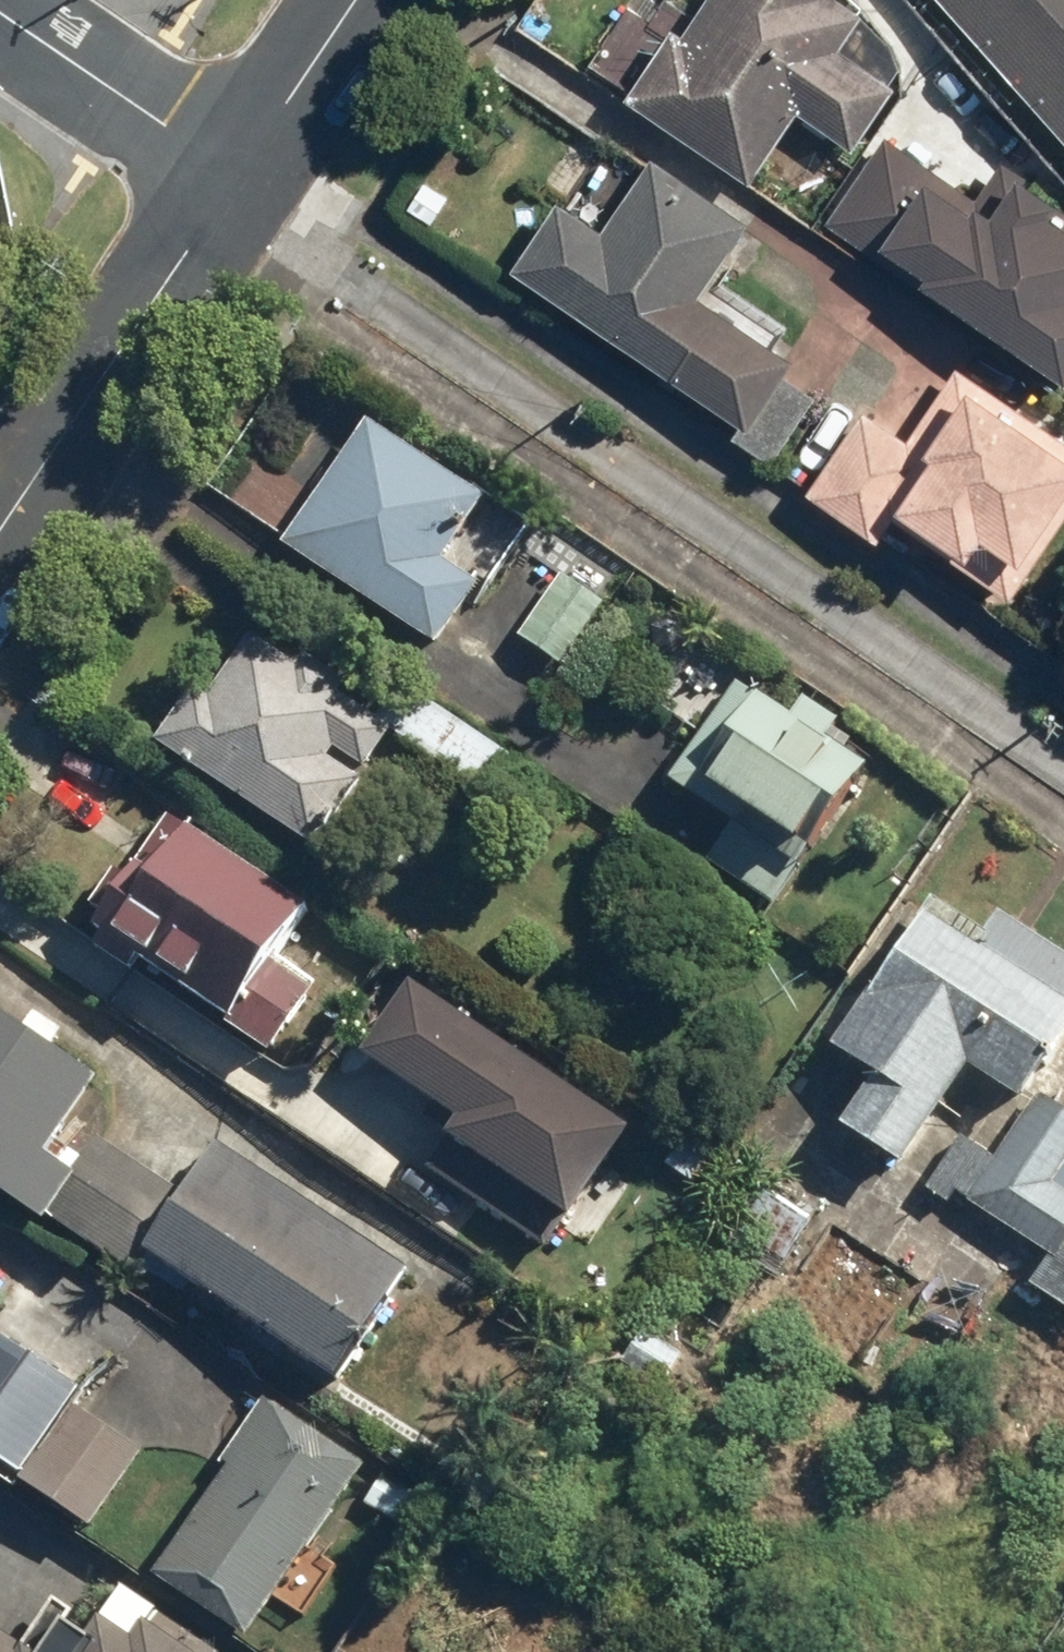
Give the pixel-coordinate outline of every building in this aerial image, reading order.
[(632,95),(759,175),(800,111),(856,146),(894,86),(839,51),(861,15),(837,0),(709,0),(687,33),(676,26),(632,95)] [(1063,138),(1063,0),(939,0),(1063,138)] [(558,200),(513,269),(754,422),(796,356),(701,295),(752,216),(655,154),(606,230),(558,200)] [(868,248),(1063,374),(1063,222),(999,181),(977,215),(915,176),(868,248)] [(808,490),(878,538),(893,516),(1011,594),(1063,516),(1063,431),(960,362),(905,444),(859,414),(808,490)] [(368,423),(288,550),(446,649),(484,588),(447,565),(489,499),(368,423)] [(562,574),(517,638),(559,667),(604,603),(562,574)] [(200,685),(159,744),(319,851),(366,782),(337,762),(342,755),(369,773),(395,734),(252,637),(213,694),(200,685)] [(732,676),(664,778),(730,822),(706,859),(770,901),(862,763),(732,676)] [(399,682),(374,719),(484,792),(509,755),(399,682)] [(169,811),(89,931),(272,1054),(315,989),(276,964),(314,908),(169,811)] [(836,1130),(900,1170),(963,1069),(1015,1101),(1063,1023),(1063,960),(991,914),(970,948),(914,913),(829,1049),(871,1075),(836,1130)] [(361,1050),(458,1110),(425,1163),(553,1241),(627,1122),(401,984),(361,1050)] [(129,1276),(143,1256),(333,1384),(406,1276),(212,1145),(178,1195),(93,1138),(70,1171),(48,1156),(101,1078),(0,1010),(0,1189),(129,1276)] [(913,1188),(935,1203),(942,1193),(1035,1252),(1015,1284),(1063,1315),(1063,1119),(1025,1094),(983,1160),(946,1136),(913,1188)] [(752,1188),(726,1227),(777,1261),(803,1222),(752,1188)] [(634,1328),(612,1362),(650,1387),(672,1353),(634,1328)] [(21,1467),(74,1386),(0,1338),(0,1453),(21,1467)] [(251,1397),(139,1572),(243,1639),(356,1464),(251,1397)] [(68,1405),(16,1481),(85,1528),(137,1452),(68,1405)] [(148,1612),(132,1637),(98,1614),(82,1637),(58,1621),(65,1612),(45,1599),(14,1646),(0,1637),(0,1651),(208,1651),(148,1612)]
